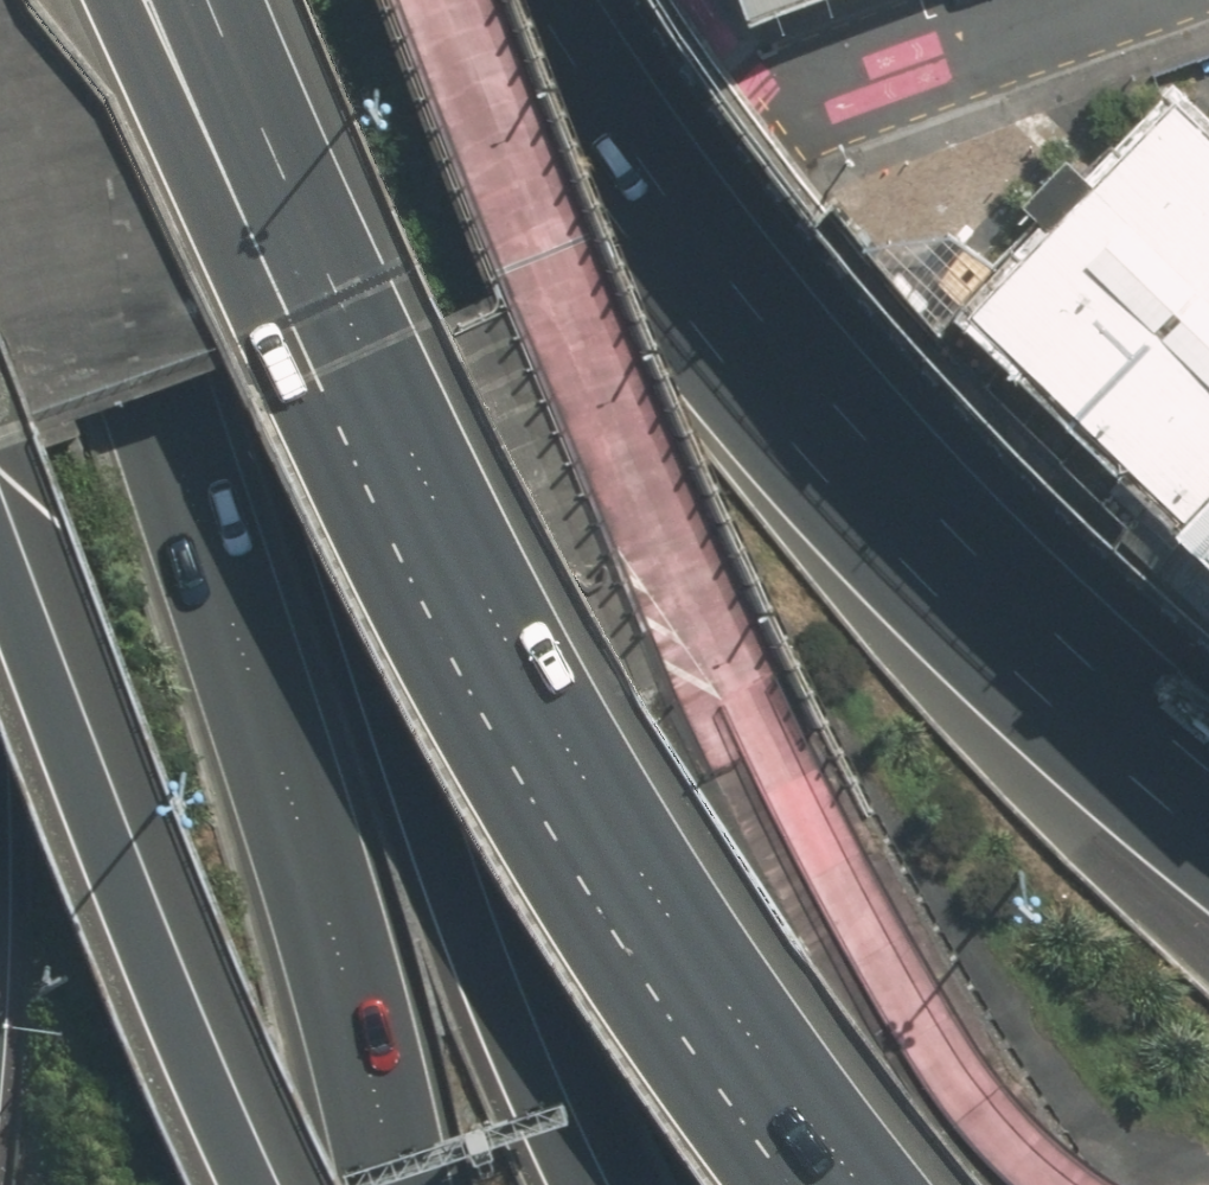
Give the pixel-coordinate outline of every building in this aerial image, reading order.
[(743,13),(779,0),(739,0),(743,13)] [(1178,86),(957,308),(1208,556),(1208,116),(1178,86)]
